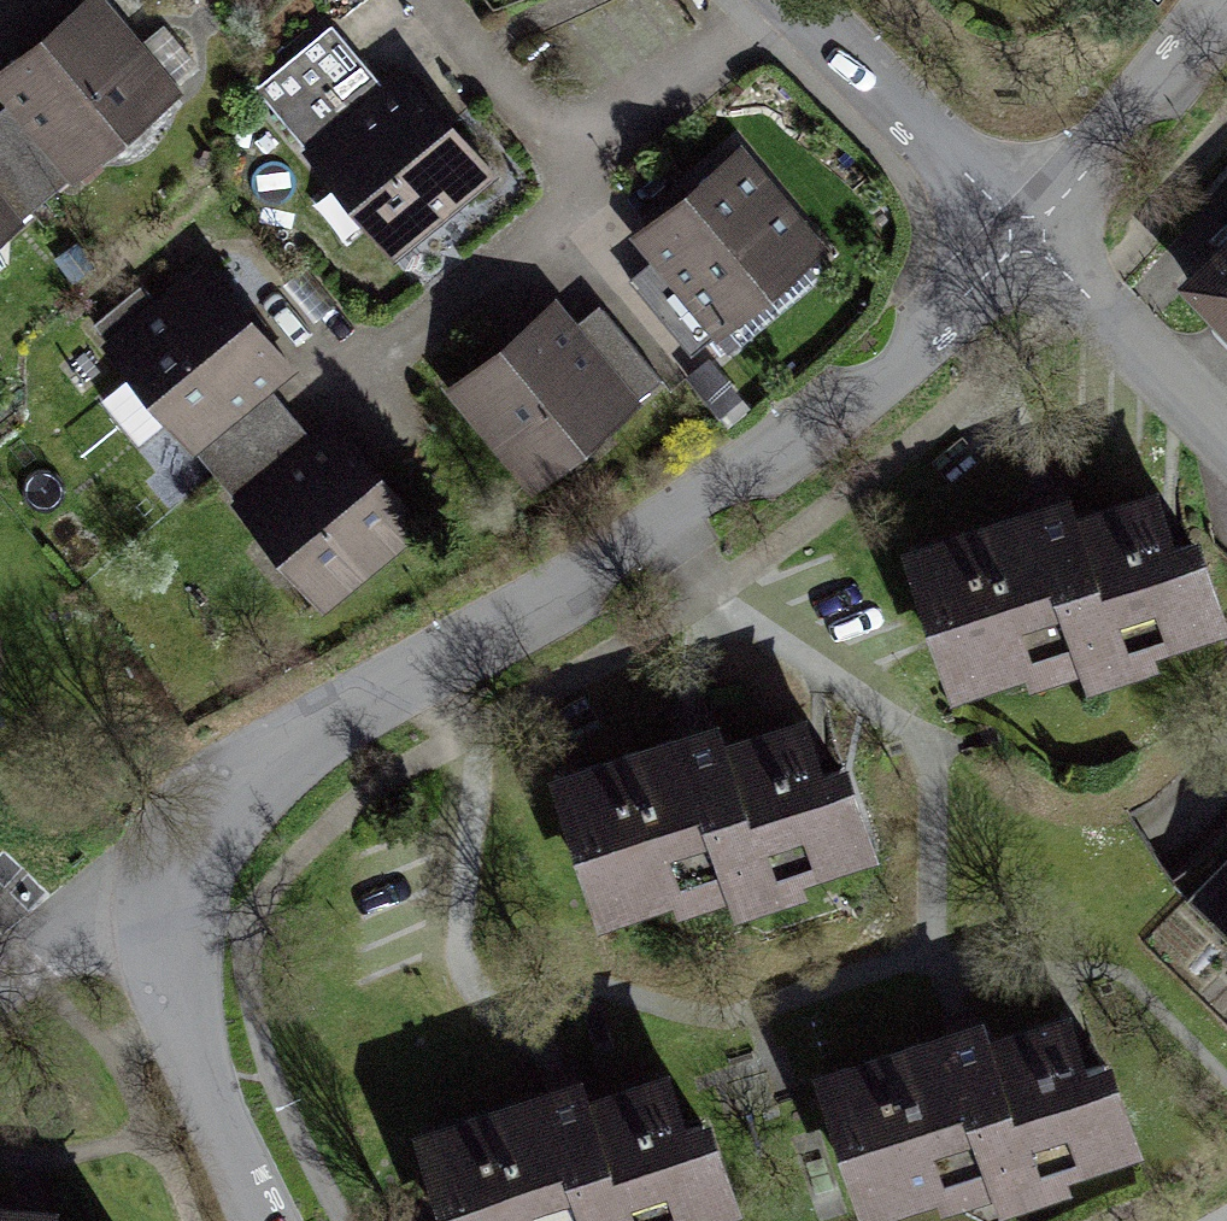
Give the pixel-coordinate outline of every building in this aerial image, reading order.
[(2,81),(85,178),(187,91),(109,0),(98,0),(2,81)] [(314,159),(411,268),(511,179),(415,71),(314,159)] [(732,348),(852,254),(779,162),(660,256),(732,348)] [(29,232),(0,194),(0,253),(29,232)] [(1226,344),(1226,256),(1183,299),(1226,344)] [(210,270),(116,343),(202,453),(296,379),(210,270)] [(564,312),(457,400),(543,503),(650,416),(564,312)] [(343,431),(245,507),(329,614),(427,538),(343,431)] [(1033,507),(909,551),(957,683),(1080,639),(1088,662),(1216,616),(1167,481),(1071,515),(1064,496),(1033,507)] [(551,765),(600,910),(723,869),(729,889),(858,846),(807,695),(719,724),(714,711),(694,718),(551,765)] [(1219,926),(1226,919),(1226,852),(1185,891),(1219,926)] [(813,1070),(869,1213),(993,1165),(1000,1184),(1125,1135),(1067,987),(977,1022),(971,1008),(950,1016),(813,1070)] [(467,1220),(557,1220),(589,1209),(594,1220),(625,1220),(725,1183),(677,1058),(594,1090),(587,1072),(560,1083),(433,1131),(467,1220)]
